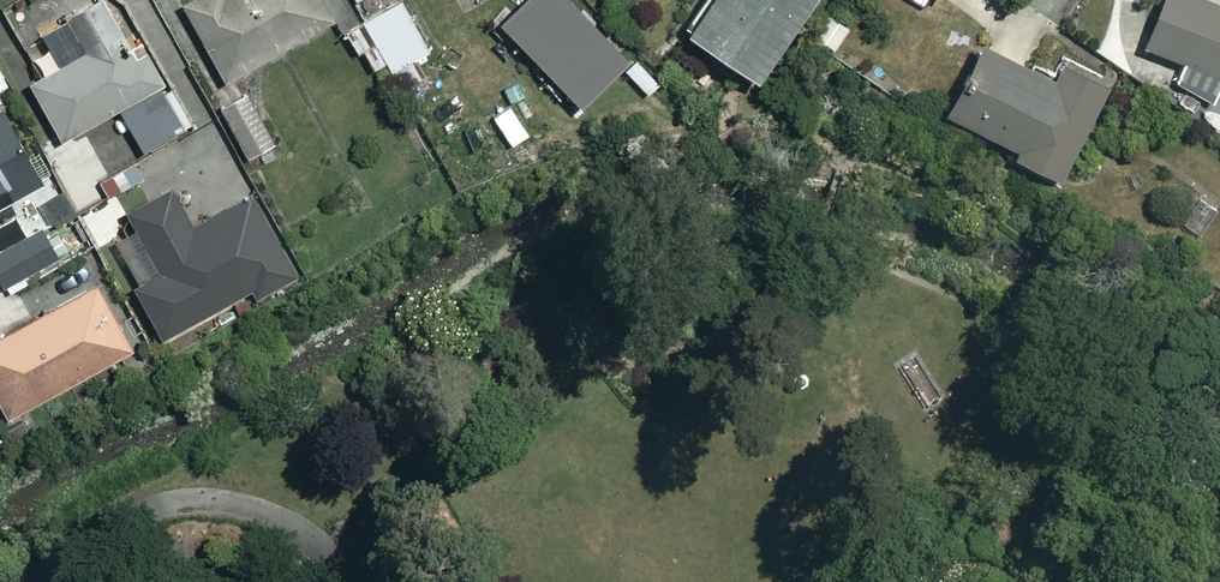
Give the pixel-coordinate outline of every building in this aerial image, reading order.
[(84,0),(53,0),(34,10),(29,0),(18,0),(2,8),(38,76),(27,81),(59,141),(120,108),(141,148),(182,127),(140,46),(130,51),(103,0),(96,0),(87,5),(84,0)] [(321,0),(187,0),(181,4),(223,79),(331,19),(321,0)] [(364,50),(373,65),(382,60),(389,72),(429,51),(401,0),(391,0),(342,26),(356,54),(364,50)] [(508,19),(524,35),(531,29),(573,72),(566,79),(581,95),(618,59),(561,0),(527,0),(508,19)] [(699,9),(689,24),(684,31),(753,78),(806,0),(705,0),(699,9)] [(1141,44),(1182,61),(1172,84),(1210,100),(1219,76),(1219,0),(1160,0),(1141,44)] [(1050,80),(979,45),(949,105),(945,113),(1015,147),(1011,155),(1058,178),(1106,81),(1061,59),(1050,80)] [(272,142),(247,92),(220,106),(245,155),(272,142)] [(0,113),(0,208),(40,186),(0,113)] [(294,271),(248,185),(189,217),(168,178),(121,204),(155,265),(127,280),(157,334),(247,285),(252,294),(294,271)] [(0,252),(0,285),(84,234),(75,220),(46,237),(40,228),(0,252)] [(94,284),(0,336),(0,407),(6,417),(80,376),(112,358),(130,348),(94,284)]
